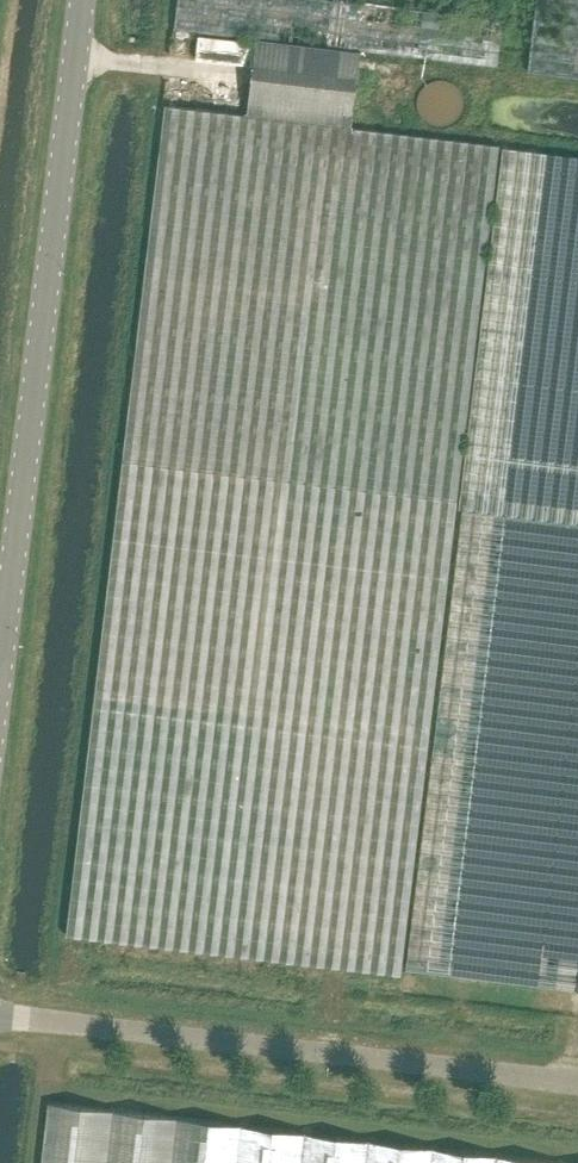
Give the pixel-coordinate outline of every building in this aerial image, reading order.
[(361,50),(498,66),(504,17),(358,0),(177,0),(174,28),(256,37),(361,50)] [(526,71),(577,78),(577,0),(535,0),(526,71)] [(253,66),(255,43),(198,36),(196,58),(253,66)] [(361,50),(256,37),(255,43),(253,66),(247,112),(352,125),(361,50)] [(401,975),(458,500),(499,145),(165,105),(123,460),(67,935),(401,975)] [(502,147),(451,575),(455,575),(420,860),(407,969),(556,987),(560,956),(577,958),(577,156),(502,147)] [(556,987),(577,990),(577,958),(560,956),(556,987)] [(49,1103),(42,1162),(555,1162),(49,1103)]
